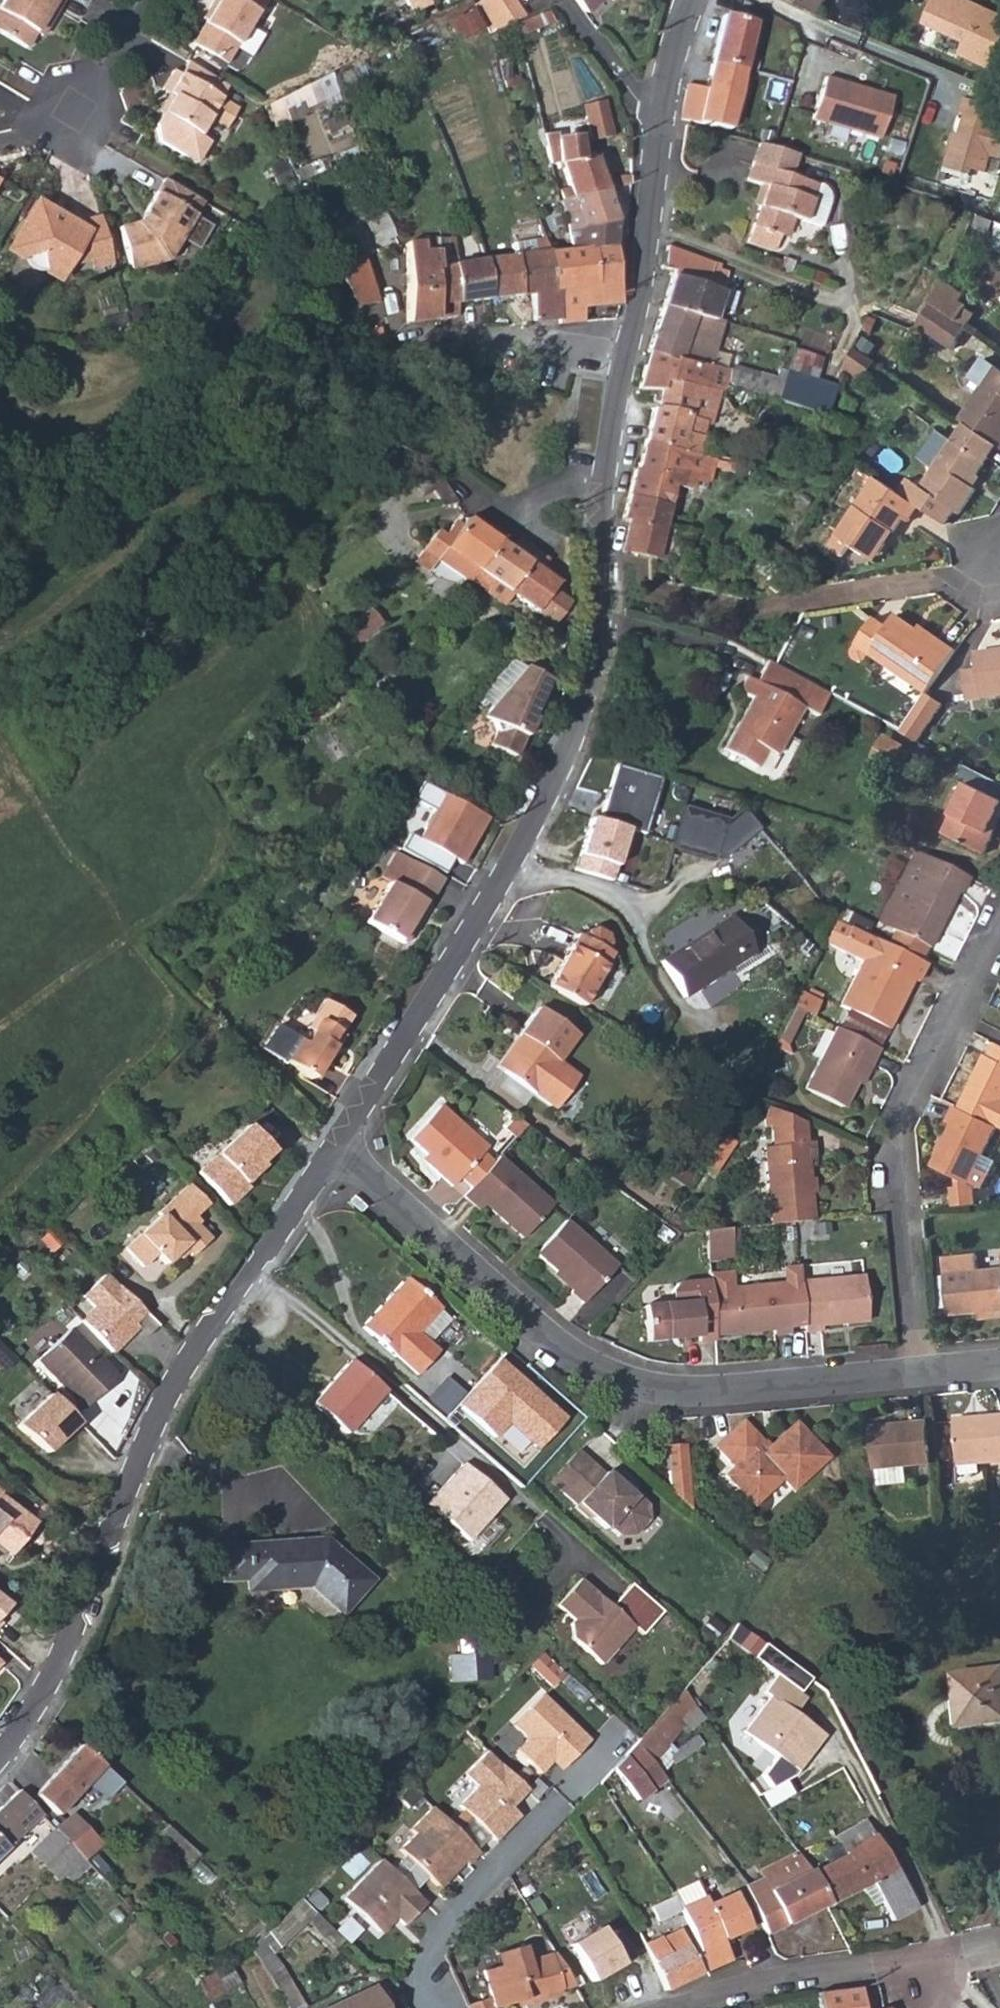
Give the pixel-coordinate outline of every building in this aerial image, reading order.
[(0,8),(0,34),(26,49),(34,36),(44,20),(50,23),(64,0),(5,0),(0,8)] [(259,0),(217,0),(206,18),(192,41),(226,61),(257,10),(254,9),(259,0)] [(206,18),(217,0),(212,0),(202,16),(206,18)] [(482,2),(498,35),(519,24),(527,20),(514,0),(485,0),(482,2)] [(582,10),(593,0),(575,0),(582,10)] [(813,14),(819,18),(828,0),(788,0),(813,14)] [(922,25),(984,51),(999,12),(999,6),(985,0),(933,0),(922,25)] [(471,10),(445,24),(453,39),(461,35),(464,44),(467,42),(469,46),(474,43),(476,45),(485,40),(480,31),(481,31),(471,10)] [(708,80),(689,76),(683,122),(729,130),(733,110),(739,72),(752,26),(723,17),(710,60),(708,80)] [(40,40),(50,23),(44,20),(34,36),(40,40)] [(965,50),(960,62),(984,72),(989,60),(965,50)] [(156,128),(159,142),(187,159),(200,137),(209,121),(226,131),(238,110),(221,100),(228,88),(188,64),(181,77),(174,73),(162,92),(168,95),(173,99),(163,116),(156,128)] [(361,67),(347,72),(351,87),(366,81),(361,67)] [(347,72),(339,75),(343,90),(351,87),(347,72)] [(339,97),(329,73),(265,107),(274,130),(289,122),(288,117),(339,97)] [(887,96),(821,76),(808,120),(874,140),(887,96)] [(543,93),(535,95),(539,111),(546,109),(543,93)] [(158,113),(163,116),(173,99),(168,95),(158,113)] [(987,173),(994,153),(999,155),(999,105),(969,96),(949,161),(987,173)] [(604,102),(582,106),(591,141),(613,136),(604,102)] [(747,112),(733,110),(729,130),(743,132),(747,112)] [(545,135),(552,166),(562,164),(562,166),(567,164),(572,189),(563,191),(565,201),(573,198),(604,191),(629,185),(629,171),(600,178),(594,156),(580,158),(576,138),(556,142),(554,133),(545,135)] [(210,142),(200,137),(187,159),(197,165),(210,142)] [(751,165),(790,179),(799,155),(785,151),(759,143),(751,165)] [(758,209),(747,242),(773,252),(779,236),(786,217),(793,219),(802,222),(815,227),(823,203),(815,187),(790,179),(751,165),(747,180),(761,185),(766,187),(758,209)] [(167,259),(201,200),(163,178),(137,221),(120,226),(133,269),(167,259)] [(753,207),(758,209),(766,187),(761,185),(753,207)] [(573,198),(577,213),(580,225),(614,221),(604,191),(573,198)] [(92,259),(111,253),(100,215),(70,224),(36,205),(19,237),(26,262),(42,258),(45,271),(92,259)] [(567,216),(571,237),(574,251),(614,248),(616,225),(615,221),(614,221),(580,225),(577,213),(567,216)] [(785,239),(793,219),(786,217),(779,236),(785,239)] [(989,238),(995,227),(976,217),(971,227),(989,238)] [(447,235),(423,238),(432,306),(455,303),(490,298),(485,260),(450,263),(447,235)] [(402,322),(434,319),(432,306),(423,238),(405,240),(402,322)] [(533,321),(557,319),(556,309),(559,309),(551,253),(545,240),(511,243),(512,257),(485,260),(490,298),(529,293),(533,321)] [(337,263),(361,255),(355,241),(332,249),(336,261),(337,263)] [(581,306),(619,303),(614,248),(574,251),(551,253),(559,309),(556,309),(557,319),(558,324),(582,322),(581,306)] [(711,318),(726,274),(718,271),(719,267),(667,249),(663,269),(671,271),(662,300),(711,318)] [(94,266),(113,261),(111,253),(92,259),(94,266)] [(361,255),(337,263),(356,310),(380,300),(361,255)] [(945,285),(930,306),(958,325),(969,308),(963,304),(965,300),(945,285)] [(707,365),(720,321),(711,318),(662,300),(648,350),(649,350),(707,365)] [(457,316),(455,303),(432,306),(434,319),(457,316)] [(953,351),(966,331),(958,325),(930,306),(918,329),(953,351)] [(978,315),(969,308),(958,325),(966,331),(978,315)] [(796,348),(784,375),(773,402),(822,417),(834,392),(814,385),(824,358),(796,348)] [(649,350),(638,388),(659,393),(662,378),(718,392),(722,393),(723,385),(726,371),(707,365),(649,350)] [(862,378),(873,363),(854,351),(846,366),(862,378)] [(960,421),(966,425),(997,446),(999,448),(999,370),(982,358),(972,374),(986,384),(960,421)] [(859,383),(862,378),(846,366),(843,373),(859,383)] [(729,373),(725,386),(742,391),(773,402),(784,375),(778,373),(775,382),(759,377),(758,379),(732,370),(729,373)] [(651,408),(643,447),(698,458),(700,450),(698,449),(701,436),(707,438),(718,392),(662,378),(659,393),(656,409),(651,408)] [(911,481),(900,496),(919,508),(945,526),(955,513),(960,515),(976,490),(971,486),(997,446),(966,425),(955,441),(942,432),(924,459),(937,468),(923,488),(911,481)] [(667,507),(672,487),(702,494),(710,461),(698,458),(643,447),(639,469),(636,468),(629,496),(667,507)] [(909,523),(919,508),(900,496),(875,479),(837,536),(868,557),(880,556),(889,543),(885,534),(889,528),(896,533),(904,521),(909,523)] [(449,516),(461,509),(441,481),(428,489),(449,516)] [(629,496),(623,518),(630,521),(622,545),(650,553),(654,554),(655,549),(666,552),(673,527),(663,524),(667,507),(629,496)] [(434,559),(465,580),(476,571),(497,541),(466,521),(450,540),(434,559)] [(889,543),(896,533),(889,528),(885,534),(889,543)] [(423,550),(434,559),(450,540),(437,530),(423,550)] [(511,593),(526,604),(527,602),(537,608),(551,588),(557,581),(539,570),(546,559),(531,549),(523,559),(497,541),(476,571),(465,580),(502,605),(511,593)] [(570,601),(551,588),(537,608),(527,602),(526,604),(554,623),(570,601)] [(348,622),(356,638),(383,625),(374,609),(348,622)] [(869,654),(927,695),(957,652),(939,640),(936,644),(895,616),(887,629),(874,620),(857,643),(856,644),(856,645),(855,646),(855,647),(855,648),(855,649),(856,651),(857,652),(858,653),(858,654),(859,654),(860,655),(861,655),(862,656),(863,656),(864,656),(865,656),(866,655),(867,655),(868,655),(868,654),(869,654)] [(999,693),(999,651),(974,656),(977,674),(964,675),(967,697),(999,693)] [(816,716),(827,695),(773,666),(766,662),(754,684),(746,679),(738,696),(751,703),(725,752),(757,769),(765,754),(774,758),(801,708),(816,716)] [(545,680),(524,668),(481,719),(491,723),(494,732),(487,747),(513,758),(522,738),(523,738),(532,719),(528,717),(545,680)] [(940,705),(926,696),(901,733),(919,743),(940,705)] [(656,779),(615,769),(601,824),(583,820),(572,865),(609,875),(621,828),(643,833),(656,779)] [(943,836),(984,856),(993,837),(989,835),(997,817),(999,819),(999,800),(968,785),(943,836)] [(423,786),(413,803),(435,815),(419,842),(410,837),(404,849),(446,874),(455,859),(464,864),(478,840),(473,837),(476,832),(481,835),(489,821),(423,786)] [(725,818),(682,808),(671,847),(713,858),(714,853),(719,862),(758,826),(738,808),(725,818)] [(999,824),(999,819),(997,817),(989,835),(993,837),(999,824)] [(960,894),(967,878),(914,852),(905,867),(919,874),(892,930),(893,930),(925,946),(927,947),(955,892),(960,894)] [(414,862),(397,853),(382,877),(392,883),(399,886),(414,862)] [(369,921),(407,941),(420,920),(416,917),(424,903),(428,905),(444,878),(414,862),(399,886),(392,883),(369,921)] [(877,923),(892,930),(919,874),(905,867),(877,923)] [(420,920),(428,905),(424,903),(416,917),(420,920)] [(730,917),(661,961),(683,997),(752,952),(730,917)] [(824,943),(838,950),(849,927),(835,921),(824,943)] [(542,983),(577,1003),(606,950),(600,947),(603,940),(601,931),(589,925),(581,927),(577,934),(571,931),(542,983)] [(915,984),(924,965),(917,962),(884,945),(873,940),(849,927),(838,950),(862,962),(840,1006),(887,1031),(911,982),(915,984)] [(917,962),(925,946),(893,930),(884,945),(917,962)] [(819,1002),(799,992),(792,1007),(803,1013),(812,1017),(819,1002)] [(355,1015),(328,998),(310,1026),(316,1029),(308,1043),(302,1039),(280,1024),(266,1045),(288,1059),(315,1076),(355,1015)] [(524,1037),(502,1071),(555,1105),(569,1083),(562,1079),(570,1067),(555,1058),(572,1031),(534,1006),(517,1033),(524,1037)] [(787,1045),(803,1013),(792,1007),(776,1040),(787,1045)] [(869,1066),(878,1049),(834,1028),(803,1089),(841,1108),(854,1083),(864,1063),(869,1066)] [(524,1037),(517,1033),(495,1066),(502,1071),(524,1037)] [(789,1054),(787,1045),(776,1040),(773,1046),(789,1054)] [(997,1044),(990,1059),(986,1058),(959,1108),(997,1127),(999,1128),(999,1046),(997,1044)] [(860,1085),(869,1066),(864,1063),(854,1083),(860,1085)] [(562,1079),(569,1083),(576,1072),(570,1067),(562,1079)] [(560,1105),(569,1111),(590,1080),(581,1074),(560,1105)] [(959,1108),(954,1105),(946,1121),(952,1125),(931,1167),(956,1179),(957,1188),(950,1189),(952,1208),(976,1206),(975,1190),(982,1190),(989,1176),(976,1169),(997,1127),(959,1108)] [(438,1106),(408,1141),(430,1161),(427,1165),(450,1186),(462,1173),(473,1182),(496,1156),(485,1148),(438,1106)] [(802,1141),(802,1121),(767,1106),(763,1115),(764,1120),(763,1121),(763,1123),(764,1124),(768,1124),(770,1144),(762,1145),(767,1223),(792,1221),(808,1219),(806,1192),(802,1192),(800,1176),(805,1176),(803,1158),(810,1157),(809,1141),(802,1141)] [(248,1124),(199,1173),(230,1205),(249,1186),(245,1182),(262,1165),(259,1162),(272,1149),(248,1124)] [(733,1141),(723,1134),(702,1166),(712,1172),(733,1141)] [(550,1205),(496,1156),(473,1182),(461,1195),(479,1211),(484,1204),(522,1237),(550,1205)] [(683,1162),(676,1172),(686,1179),(692,1168),(683,1162)] [(810,1175),(805,1176),(800,1176),(802,1192),(806,1192),(811,1192),(810,1175)] [(209,1204),(190,1184),(159,1213),(162,1215),(127,1248),(145,1267),(158,1255),(167,1264),(178,1254),(185,1247),(188,1250),(193,1256),(211,1238),(198,1224),(201,1221),(196,1216),(209,1204)] [(615,1266),(563,1221),(536,1252),(573,1286),(570,1290),(584,1301),(615,1266)] [(738,1225),(707,1227),(709,1261),(740,1260),(738,1225)] [(178,1254),(181,1257),(188,1250),(185,1247),(178,1254)] [(977,1278),(976,1262),(942,1265),(943,1281),(947,1316),(976,1313),(999,1311),(999,1275),(977,1278)] [(769,1326),(771,1332),(788,1331),(783,1280),(729,1285),(727,1269),(706,1270),(707,1276),(711,1331),(769,1326)] [(106,1272),(85,1293),(97,1305),(83,1319),(114,1350),(139,1325),(135,1320),(145,1310),(106,1272)] [(860,1274),(796,1279),(801,1330),(819,1328),(819,1323),(864,1318),(860,1274)] [(693,1338),(712,1337),(711,1331),(707,1276),(675,1280),(668,1287),(669,1299),(641,1301),(642,1336),(692,1333),(693,1338)] [(403,1277),(358,1327),(390,1356),(391,1355),(412,1373),(432,1351),(421,1341),(443,1317),(432,1308),(434,1306),(403,1277)] [(976,1313),(977,1321),(999,1319),(999,1311),(976,1313)] [(69,1329),(39,1358),(85,1406),(116,1377),(69,1329)] [(346,1357),(308,1400),(342,1430),(379,1386),(346,1357)] [(497,1358),(455,1403),(492,1436),(505,1422),(535,1448),(563,1417),(497,1358)] [(51,1389),(17,1423),(48,1450),(79,1419),(51,1389)] [(999,1462),(999,1415),(953,1419),(958,1465),(999,1462)] [(743,1420),(714,1448),(732,1467),(723,1476),(752,1506),(782,1480),(792,1492),(828,1458),(794,1421),(767,1446),(743,1420)] [(905,1467),(931,1465),(927,1422),(867,1427),(872,1470),(874,1470),(875,1485),(906,1482),(905,1467)] [(461,1460),(424,1501),(465,1538),(502,1498),(461,1460)] [(598,1471),(584,1460),(557,1490),(571,1502),(569,1504),(586,1519),(591,1519),(605,1528),(608,1524),(619,1534),(633,1533),(646,1518),(646,1504),(633,1493),(632,1496),(621,1486),(600,1468),(598,1471)] [(685,1467),(666,1469),(668,1489),(690,1507),(685,1467)] [(632,1496),(633,1493),(623,1484),(621,1486),(632,1496)] [(5,1564),(30,1532),(0,1507),(0,1560),(5,1564)] [(340,1614),(370,1581),(325,1541),(221,1548),(222,1582),(248,1581),(250,1590),(310,1586),(340,1614)] [(661,1610),(630,1582),(610,1604),(607,1608),(600,1602),(600,1596),(579,1578),(556,1603),(573,1618),(570,1622),(571,1637),(600,1663),(632,1626),(640,1633),(661,1610)] [(610,1604),(600,1596),(600,1602),(607,1608),(610,1604)] [(11,1609),(0,1599),(0,1622),(11,1609)] [(740,1646),(756,1654),(763,1639),(747,1632),(740,1646)] [(467,1642),(469,1658),(444,1661),(445,1682),(490,1679),(486,1640),(467,1642)] [(555,1685),(567,1671),(542,1651),(531,1664),(555,1685)] [(962,1725),(999,1720),(999,1665),(955,1671),(962,1725)] [(775,1675),(762,1692),(768,1696),(741,1731),(792,1772),(815,1743),(786,1719),(803,1698),(775,1675)] [(687,1734),(703,1722),(680,1691),(647,1727),(637,1738),(661,1769),(671,1761),(661,1747),(683,1729),(687,1734)] [(540,1694),(511,1724),(525,1739),(514,1750),(538,1773),(547,1764),(549,1761),(558,1770),(587,1740),(540,1694)] [(637,1800),(667,1777),(661,1769),(637,1738),(611,1766),(637,1800)] [(110,1796),(120,1785),(79,1747),(35,1797),(56,1818),(92,1780),(110,1796)] [(475,1786),(457,1806),(493,1841),(512,1821),(512,1810),(508,1807),(525,1790),(485,1751),(463,1774),(475,1786)] [(556,1772),(558,1770),(549,1761),(547,1764),(556,1772)] [(39,1816),(17,1792),(0,1808),(0,1856),(39,1816)] [(398,1850),(436,1886),(450,1871),(453,1873),(463,1862),(466,1865),(477,1853),(430,1808),(409,1830),(413,1835),(398,1850)] [(843,1855),(810,1872),(826,1905),(861,1887),(873,1882),(894,1921),(922,1902),(895,1865),(891,1867),(875,1836),(869,1829),(874,1827),(871,1818),(834,1837),(843,1855)] [(67,1819),(54,1832),(67,1845),(80,1832),(67,1819)] [(190,1866),(199,1857),(167,1827),(158,1837),(190,1866)] [(66,1855),(72,1850),(67,1845),(54,1832),(41,1844),(54,1857),(61,1851),(66,1855)] [(47,1864),(54,1857),(41,1844),(35,1850),(47,1864)] [(68,1873),(81,1860),(72,1850),(66,1855),(61,1851),(54,1857),(68,1873)] [(761,1878),(747,1883),(752,1895),(758,1920),(765,1934),(826,1905),(810,1872),(796,1851),(757,1870),(761,1878)] [(218,1892),(227,1882),(199,1857),(190,1866),(184,1873),(192,1882),(199,1875),(218,1892)] [(342,1899),(377,1933),(393,1916),(395,1918),(403,1926),(425,1904),(380,1860),(342,1899)] [(436,1886),(438,1888),(453,1873),(450,1871),(436,1886)] [(701,1879),(671,1891),(674,1896),(683,1910),(699,1946),(706,1969),(732,1958),(724,1937),(751,1925),(738,1893),(714,1902),(711,1895),(708,1896),(701,1879)] [(109,1881),(105,1885),(112,1892),(115,1888),(109,1881)] [(683,1910),(674,1896),(652,1906),(658,1921),(683,1910)] [(311,1910),(300,1900),(274,1925),(245,1946),(258,1961),(286,2007),(302,2007),(268,1950),(285,1936),(311,1910)] [(377,1933),(379,1935),(395,1918),(393,1916),(377,1933)] [(660,1935),(642,1944),(665,1989),(701,1972),(681,1929),(661,1938),(660,1935)] [(467,2006),(468,2007),(498,2007),(520,2001),(522,2006),(557,1996),(560,1990),(574,1985),(552,1952),(526,1960),(523,1946),(494,1955),(497,1966),(480,1971),(488,1998),(467,2006)] [(208,2002),(239,1982),(227,1960),(196,1980),(208,2002)] [(370,1989),(328,2007),(379,2007),(370,1989)] [(855,1991),(817,1992),(820,2007),(856,2007),(855,1991)]
